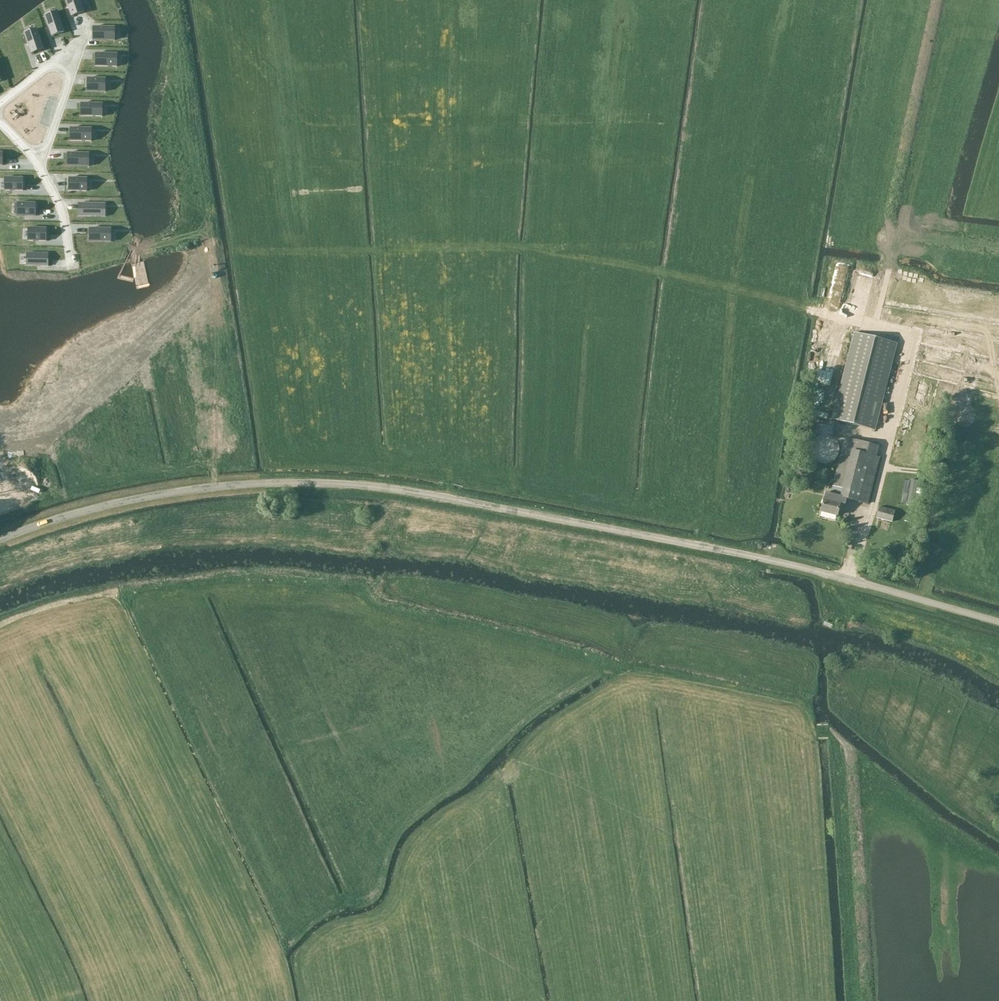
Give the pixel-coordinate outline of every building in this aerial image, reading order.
[(71,17),(84,12),(80,0),(66,0),(71,17)] [(64,32),(58,13),(46,17),(52,36),(64,32)] [(93,27),(93,40),(115,41),(115,40),(113,40),(113,28),(115,28),(115,27),(93,27)] [(43,49),(36,29),(25,33),(32,53),(43,49)] [(116,54),(96,54),(96,66),(115,67),(116,54)] [(107,91),(107,79),(88,78),(87,91),(107,91)] [(101,116),(101,104),(81,103),(81,116),(101,116)] [(70,128),(70,141),(92,141),(90,141),(90,129),(92,129),(92,128),(70,128)] [(67,153),(67,166),(89,167),(89,166),(87,166),(87,154),(89,154),(89,153),(67,153)] [(23,178),(5,178),(6,178),(6,190),(4,190),(4,191),(23,191),(23,178)] [(90,191),(90,178),(70,178),(69,190),(90,191)] [(36,203),(17,203),(19,203),(19,215),(17,215),(17,216),(36,216),(36,203)] [(79,203),(78,216),(100,217),(100,204),(79,203)] [(47,228),(28,228),(28,229),(30,229),(29,240),(28,240),(28,241),(46,241),(47,228)] [(89,228),(89,242),(111,242),(111,241),(109,241),(109,230),(111,230),(111,229),(89,228)] [(48,253),(27,253),(26,266),(48,266),(48,253)] [(874,429),(895,342),(853,332),(833,419),(874,429)] [(834,388),(844,343),(833,341),(823,385),(834,388)] [(821,511),(837,515),(840,503),(846,504),(847,498),(868,503),(880,458),(876,457),(879,445),(845,438),(831,494),(825,493),(821,511)] [(896,489),(907,493),(912,480),(901,476),(896,489)] [(879,507),(876,518),(892,522),(895,511),(879,507)]
